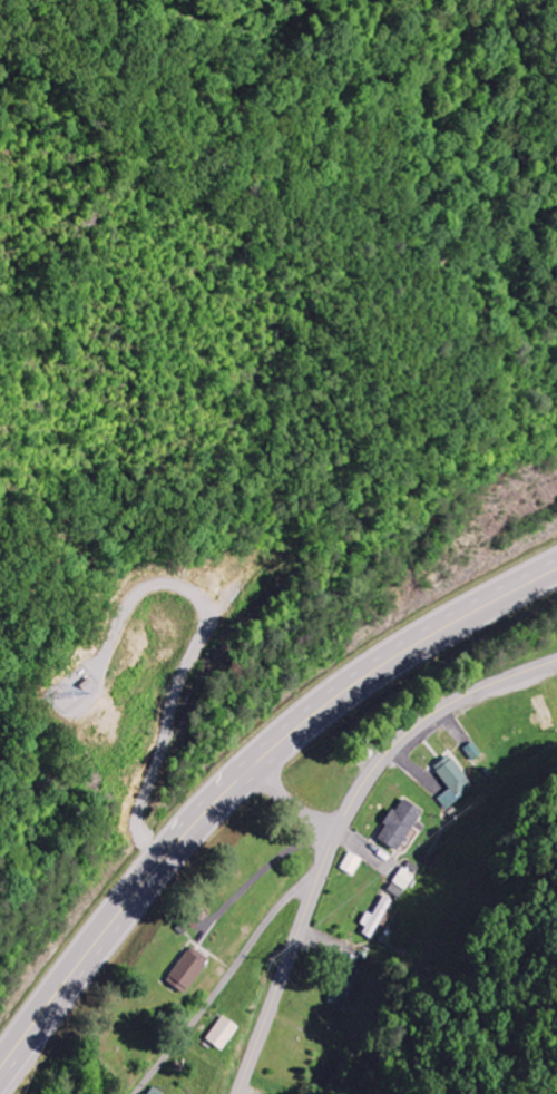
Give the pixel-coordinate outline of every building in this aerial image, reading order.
[(438,799),(447,811),(475,787),(449,756),(433,769),(450,789),(438,799)] [(385,825),(375,839),(395,853),(422,812),(400,798),(383,824),(385,825)] [(361,860),(348,852),(338,869),(351,877),(361,860)] [(386,891),(400,900),(415,876),(401,868),(386,891)] [(391,915),(386,913),(392,900),(382,895),(372,915),(367,913),(357,933),(370,939),(375,928),(382,932),(391,915)] [(206,958),(186,946),(164,984),(184,996),(206,958)] [(218,1052),(237,1029),(221,1016),(203,1040),(218,1052)]
